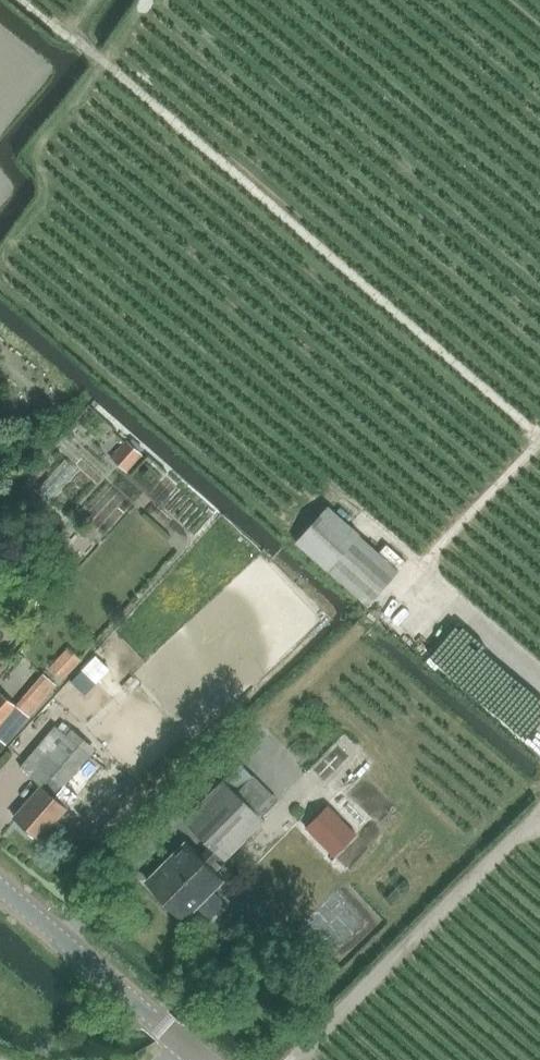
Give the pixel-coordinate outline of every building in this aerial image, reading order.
[(129,458),(144,439),(126,425),(111,444),(129,458)] [(52,496),(78,469),(68,459),(42,486),(52,496)] [(368,606),(409,559),(391,543),(383,553),(327,504),(294,542),(368,606)] [(51,659),(66,669),(84,644),(69,633),(51,659)] [(16,705),(0,692),(0,723),(16,705)] [(41,785),(14,816),(40,839),(67,808),(54,797),(90,755),(88,754),(66,736),(55,726),(20,767),(31,776),(41,785)] [(186,841),(147,880),(186,918),(197,907),(205,915),(208,916),(213,916),(216,913),(222,906),(223,902),(221,898),(213,891),(220,884),(224,879),(216,871),(220,867),(214,861),(220,855),(224,860),(265,819),(224,779),(184,820),(210,846),(200,856),(186,841)] [(363,794),(349,807),(371,831),(386,817),(363,794)] [(313,820),(306,827),(334,855),(355,834),(330,808),(316,823),(313,820)]
